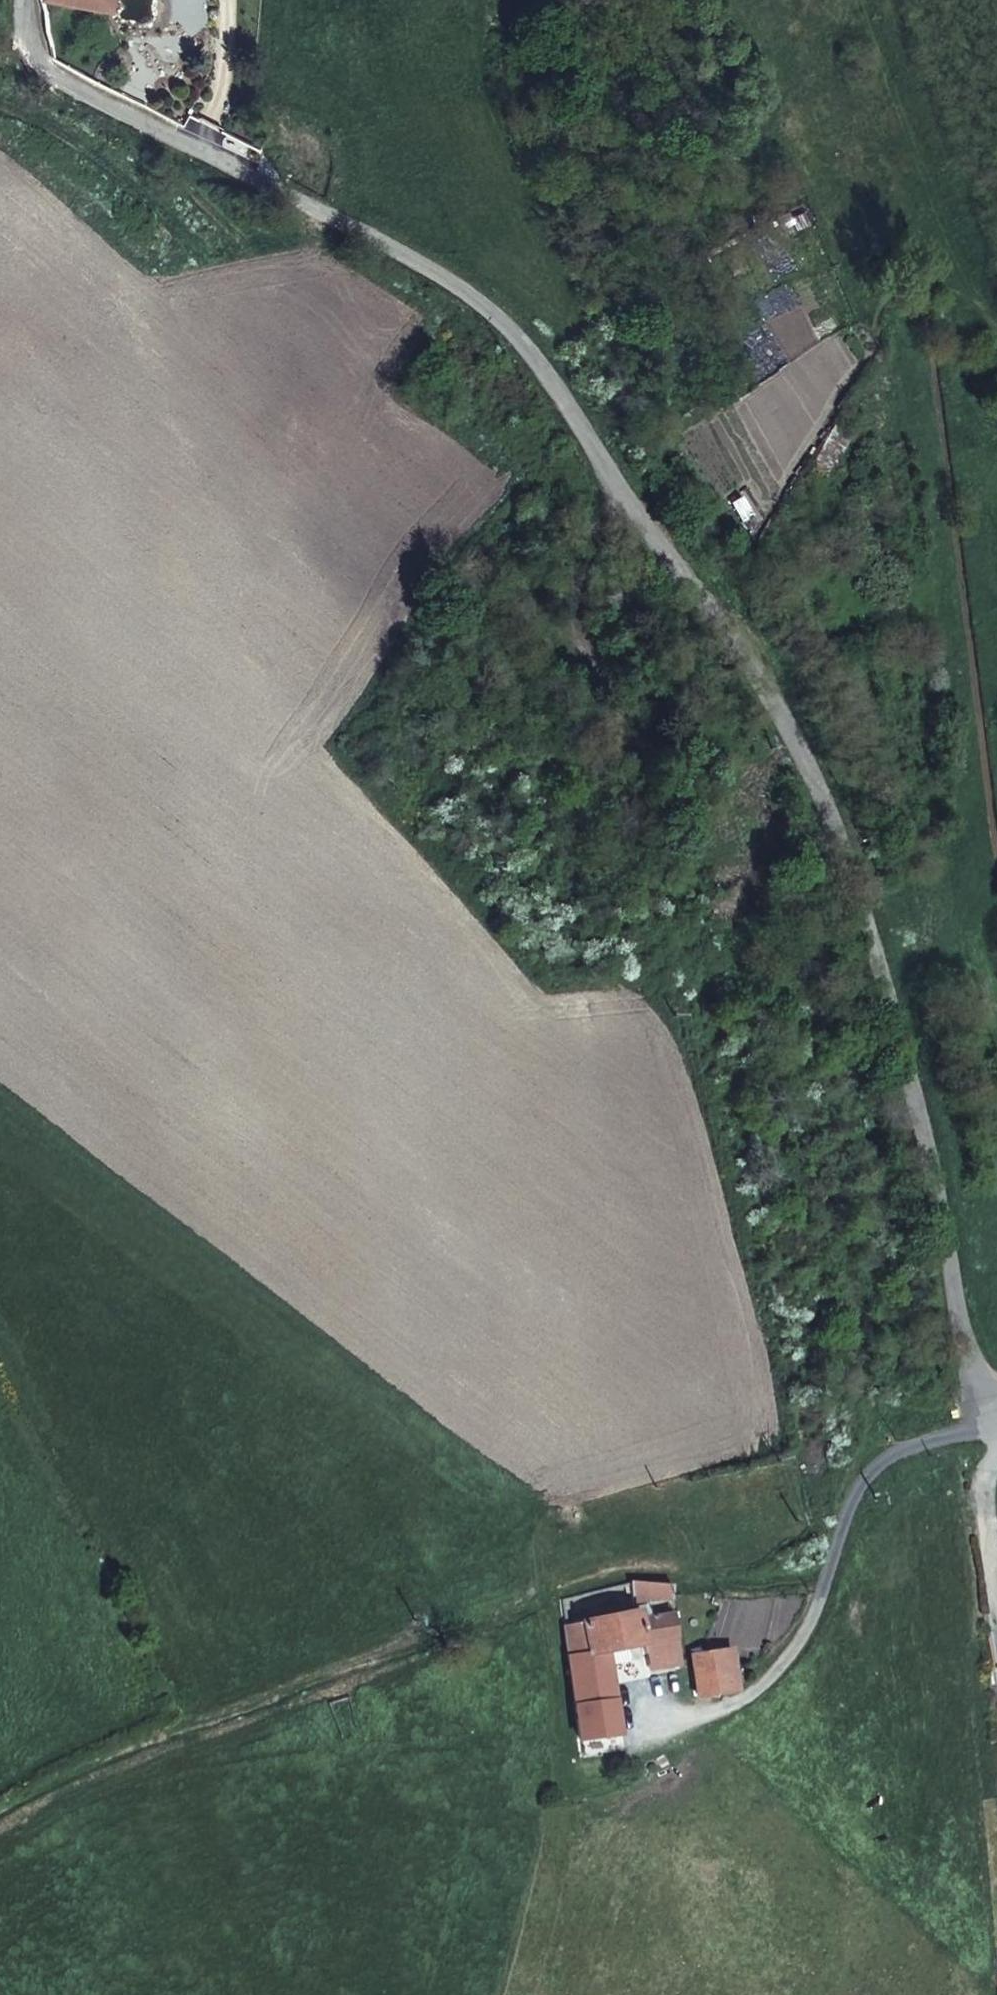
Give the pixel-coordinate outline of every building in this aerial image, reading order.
[(101,10),(103,0),(43,0),(101,10)] [(670,1599),(671,1586),(629,1582),(628,1583),(632,1604),(649,1597),(670,1599)] [(578,1737),(616,1731),(607,1661),(606,1650),(623,1647),(644,1643),(649,1669),(681,1662),(671,1614),(639,1620),(637,1611),(563,1625),(578,1737)] [(606,1650),(607,1661),(625,1658),(623,1647),(606,1650)] [(695,1695),(736,1690),(730,1649),(690,1654),(695,1695)]
